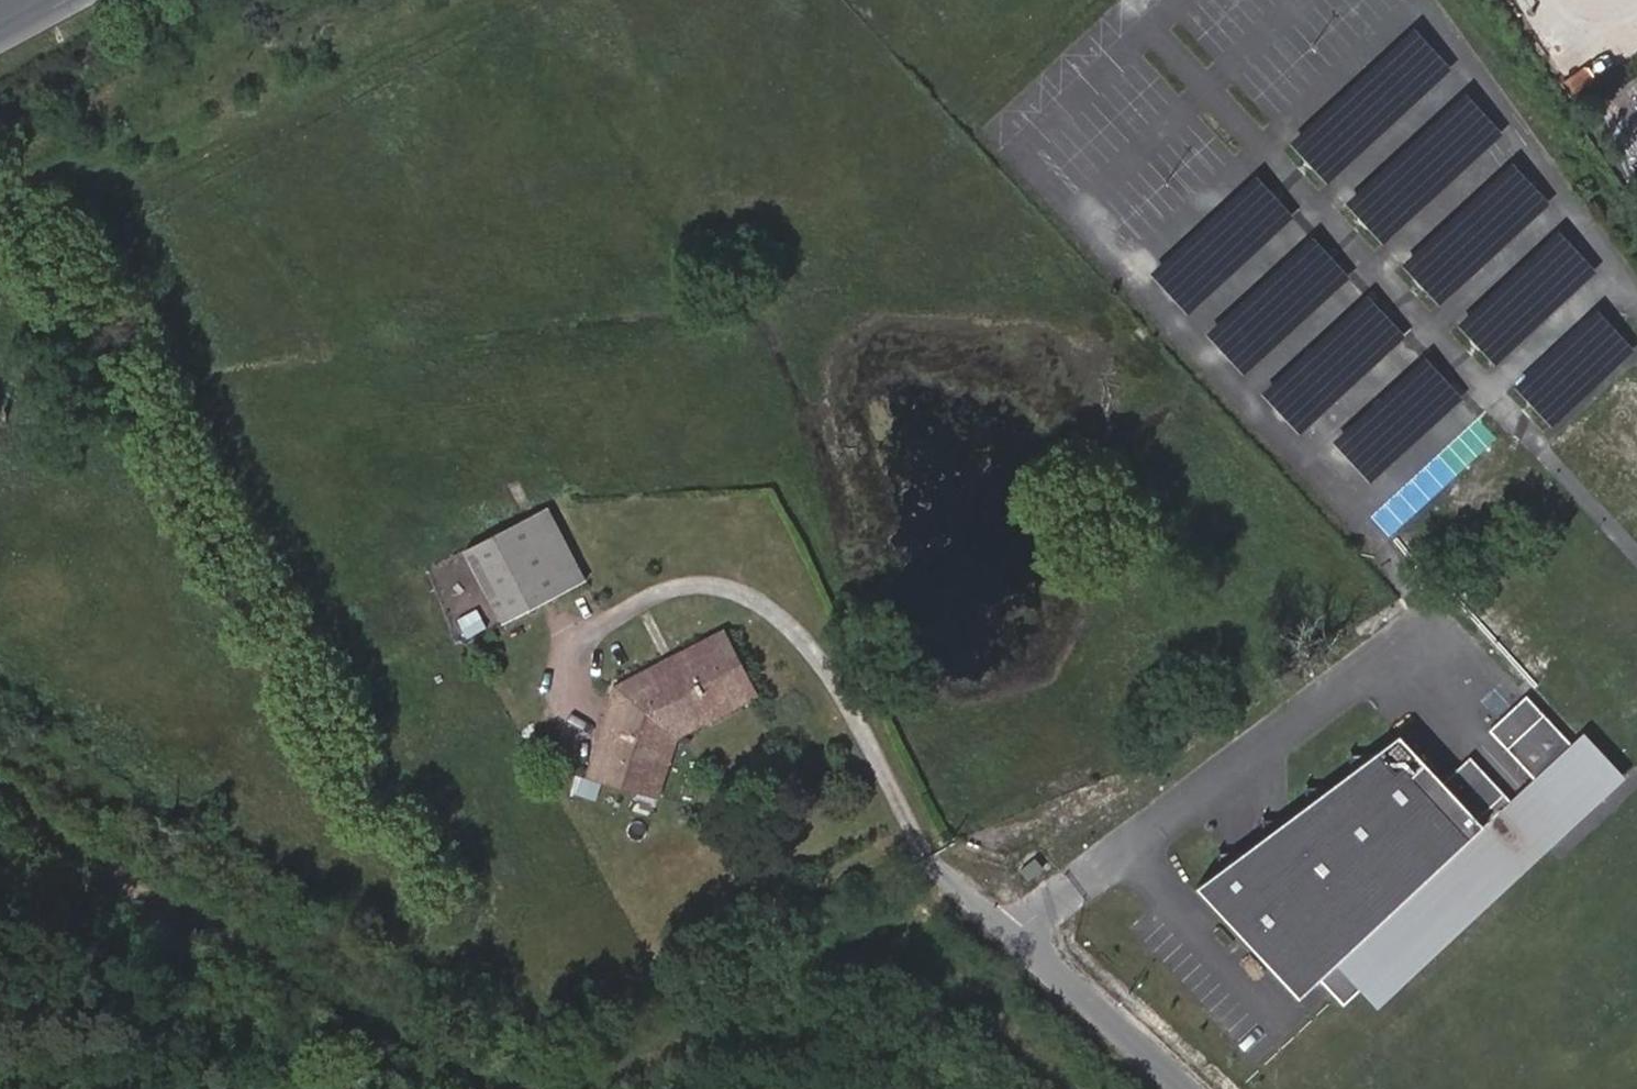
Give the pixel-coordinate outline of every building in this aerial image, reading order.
[(544,508),(465,549),(504,622),(583,581),(544,508)] [(669,674),(662,662),(617,686),(605,723),(612,725),(596,777),(644,791),(666,727),(748,684),(721,632),(686,650),(692,662),(669,674)] [(686,650),(662,662),(669,674),(692,662),(686,650)] [(753,695),(748,684),(666,727),(644,791),(655,794),(674,737),(753,695)] [(1196,886),(1298,998),(1319,978),(1344,1005),(1360,990),(1598,769),(1573,742),(1527,693),(1488,730),(1533,779),(1522,790),(1511,800),(1470,756),(1441,782),(1397,735),(1371,755),(1350,756),(1348,772),(1326,788),(1305,789),(1303,805),(1281,822),(1260,823),(1258,839),(1236,855),(1215,856),(1213,872),(1196,886)] [(612,725),(605,723),(589,775),(596,777),(612,725)] [(1583,734),(1573,742),(1598,769),(1360,990),(1376,1008),(1560,837),(1624,778),(1583,734)]
